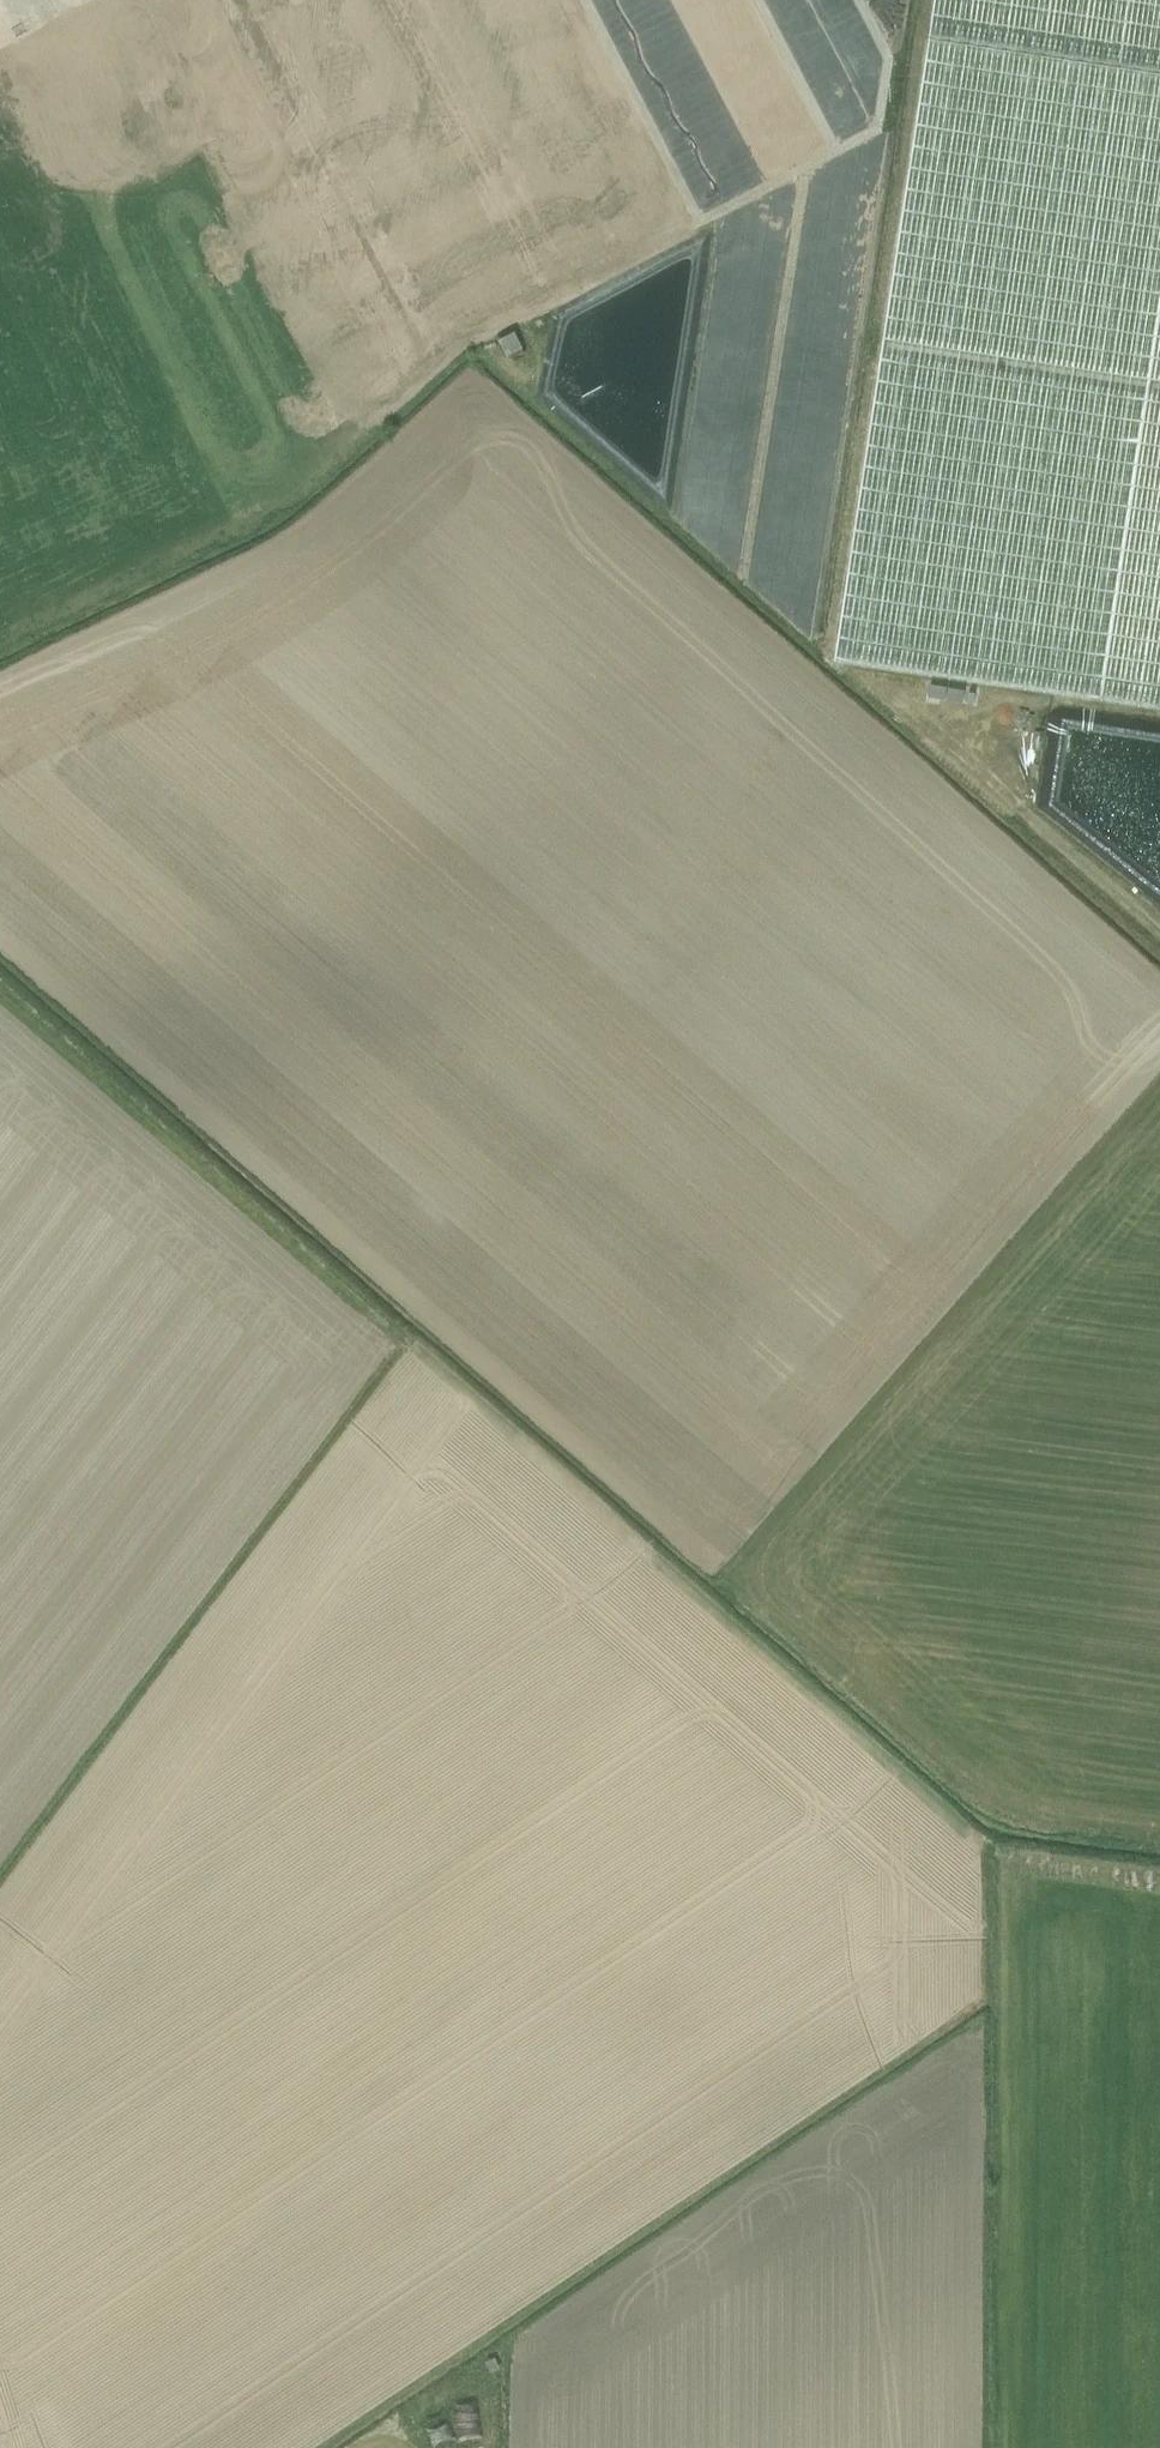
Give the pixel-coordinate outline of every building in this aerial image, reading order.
[(821,661),(1159,710),(1159,0),(919,0),(821,661)] [(515,322),(498,331),(508,349),(525,339),(515,322)] [(940,686),(938,699),(972,704),(974,691),(940,686)] [(465,2406),(467,2433),(486,2431),(483,2405),(465,2406)]
